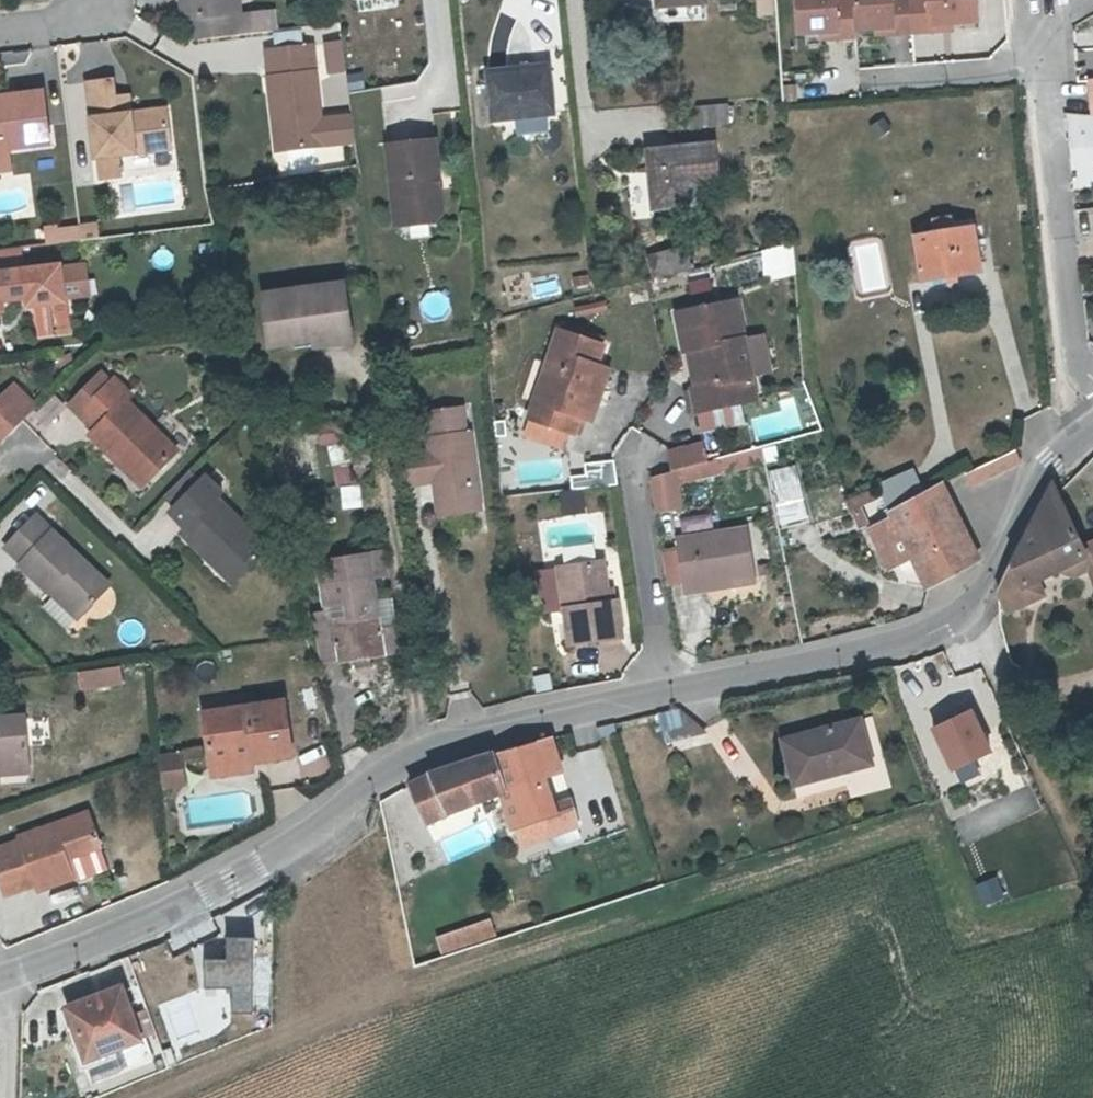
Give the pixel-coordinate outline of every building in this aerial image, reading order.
[(271,32),(268,14),(234,18),(234,12),(241,11),(240,0),(183,0),(185,19),(193,18),(196,41),(271,32)] [(804,33),(821,32),(821,40),(861,38),(860,0),(802,0),(804,33)] [(861,38),(916,36),(915,0),(860,0),(861,38)] [(916,36),(957,34),(956,24),(987,22),(986,0),(915,0),(916,36)] [(335,64),(351,62),(351,60),(347,40),(333,42),(335,64)] [(270,76),(275,114),(286,113),(291,148),(326,144),(315,48),(269,52),(272,76),(270,76)] [(351,62),(335,64),(336,74),(352,72),(351,62)] [(115,104),(113,93),(110,68),(86,70),(94,154),(98,155),(100,176),(121,175),(119,152),(170,148),(166,118),(131,120),(131,112),(121,112),(119,104),(115,104)] [(494,126),(553,121),(549,74),(489,77),(494,126)] [(1085,77),(1087,116),(1092,115),(1092,77),(1085,77)] [(0,105),(0,150),(50,144),(44,92),(4,96),(5,105),(0,105)] [(121,112),(131,112),(129,92),(113,93),(115,104),(119,104),(121,112)] [(165,107),(131,112),(131,120),(166,118),(165,107)] [(709,109),(710,120),(726,118),(725,107),(709,109)] [(710,120),(709,109),(693,110),(694,121),(710,120)] [(286,113),(275,114),(278,150),(291,148),(286,113)] [(396,222),(447,217),(439,141),(389,146),(396,222)] [(692,149),(650,154),(657,214),(698,210),(692,149)] [(447,217),(396,222),(398,230),(440,226),(447,217)] [(937,232),(917,235),(923,282),(982,273),(975,227),(956,230),(955,218),(935,221),(937,232)] [(59,242),(57,226),(57,224),(44,226),(46,244),(59,242)] [(81,240),(80,224),(57,226),(59,242),(81,240)] [(758,248),(764,280),(795,275),(790,243),(758,248)] [(0,249),(0,302),(27,300),(40,306),(43,337),(71,333),(62,268),(20,272),(16,247),(0,249)] [(648,263),(653,281),(685,272),(681,254),(648,263)] [(323,327),(351,323),(346,277),(265,289),(271,339),(296,336),(324,332),(323,327)] [(701,388),(688,392),(694,415),(755,402),(732,303),(672,317),(680,357),(694,354),(701,388)] [(354,337),(351,323),(323,327),(324,332),(296,336),(296,342),(354,337)] [(571,437),(576,422),(593,368),(600,350),(554,335),(526,422),(528,423),(564,435),(571,437)] [(694,354),(680,357),(688,392),(701,388),(694,354)] [(109,388),(90,407),(87,409),(103,424),(95,432),(124,459),(132,451),(156,475),(185,444),(136,396),(142,392),(123,374),(120,377),(110,367),(99,379),(109,388)] [(593,368),(576,422),(588,425),(606,373),(593,368)] [(81,398),(90,407),(109,388),(99,379),(81,398)] [(8,395),(32,419),(38,412),(15,389),(8,395)] [(8,395),(0,403),(0,449),(32,419),(8,395)] [(432,453),(436,486),(440,518),(484,512),(472,435),(468,435),(464,410),(430,415),(434,440),(430,441),(432,453)] [(323,426),(327,442),(347,437),(343,421),(323,426)] [(564,435),(528,423),(522,439),(559,451),(564,435)] [(365,505),(356,467),(347,469),(340,443),(324,448),(340,511),(365,505)] [(666,454),(670,471),(704,461),(700,446),(666,454)] [(1021,460),(1016,449),(969,474),(974,484),(1020,460),(1021,460)] [(148,483),(156,475),(132,451),(124,459),(148,483)] [(436,486),(432,453),(404,456),(407,489),(436,486)] [(580,463),(581,487),(616,485),(614,461),(580,463)] [(793,464),(766,470),(780,528),(806,522),(793,464)] [(920,496),(925,493),(912,464),(875,481),(890,511),(897,507),(920,496)] [(172,493),(184,507),(211,478),(200,465),(172,493)] [(658,511),(679,507),(674,471),(652,478),(658,511)] [(211,478),(184,507),(180,510),(196,525),(190,530),(216,555),(221,549),(244,575),(276,545),(225,496),(232,489),(217,474),(211,478)] [(1086,540),(1085,541),(1082,542),(1056,480),(1055,481),(1053,483),(1053,485),(1051,486),(1047,493),(1039,511),(1029,533),(1015,562),(1024,586),(1018,588),(1019,591),(1022,600),(1024,605),(1047,596),(1040,580),(1062,570),(1067,569),(1080,573),(1092,569),(1092,568),(1092,538),(1086,540)] [(943,483),(925,493),(920,496),(897,507),(890,511),(913,556),(914,557),(928,587),(979,558),(943,483)] [(856,490),(859,497),(870,492),(867,485),(856,490)] [(844,504),(859,497),(856,490),(840,497),(844,504)] [(889,568),(913,556),(890,511),(888,513),(871,522),(868,523),(889,568)] [(62,584),(89,611),(117,582),(44,515),(14,545),(30,559),(26,563),(56,589),(62,584)] [(748,528),(679,539),(682,553),(687,581),(689,593),(708,590),(708,584),(756,576),(748,528)] [(221,549),(216,555),(240,581),(244,575),(221,549)] [(387,549),(375,551),(375,549),(323,555),(327,594),(350,592),(352,609),(336,611),(335,604),(321,605),(327,656),(355,652),(374,650),(404,646),(401,620),(384,622),(378,572),(389,570),(387,549)] [(663,556),(668,583),(687,581),(682,553),(663,556)] [(1024,586),(1015,562),(1001,589),(1009,610),(1024,605),(1022,600),(1019,591),(1018,588),(1024,586)] [(601,565),(556,571),(566,650),(618,643),(612,607),(607,608),(601,565)] [(84,617),(89,611),(62,584),(56,589),(84,617)] [(50,598),(41,605),(62,629),(71,622),(50,598)] [(374,650),(355,652),(357,665),(374,663),(374,650)] [(126,668),(91,674),(92,688),(128,683),(126,668)] [(210,718),(220,770),(262,763),(298,757),(290,705),(210,718)] [(661,722),(667,739),(706,728),(705,725),(680,705),(658,711),(661,722)] [(842,760),(870,752),(859,715),(782,738),(795,783),(845,769),(842,760)] [(3,773),(35,769),(32,724),(0,727),(0,773),(3,773)] [(548,735),(528,740),(539,773),(560,766),(548,735)] [(842,760),(845,769),(873,761),(870,752),(842,760)] [(185,754),(167,758),(171,791),(190,788),(185,754)] [(262,763),(220,770),(222,779),(264,772),(262,763)] [(35,769),(3,773),(5,788),(36,787),(35,769)] [(74,871),(71,861),(105,848),(95,814),(22,836),(25,846),(0,853),(0,869),(8,893),(39,883),(41,893),(78,881),(74,871)] [(78,881),(79,886),(114,873),(105,848),(71,861),(74,871),(78,881)] [(489,916),(433,932),(439,953),(495,937),(489,916)] [(221,930),(221,952),(201,951),(201,1009),(251,1010),(251,930),(221,930)] [(123,984),(67,1009),(89,1059),(128,1042),(146,1033),(123,984)] [(165,1005),(173,1039),(197,1033),(188,1000),(165,1005)] [(156,1051),(148,1033),(146,1033),(128,1042),(136,1060),(156,1051)]
